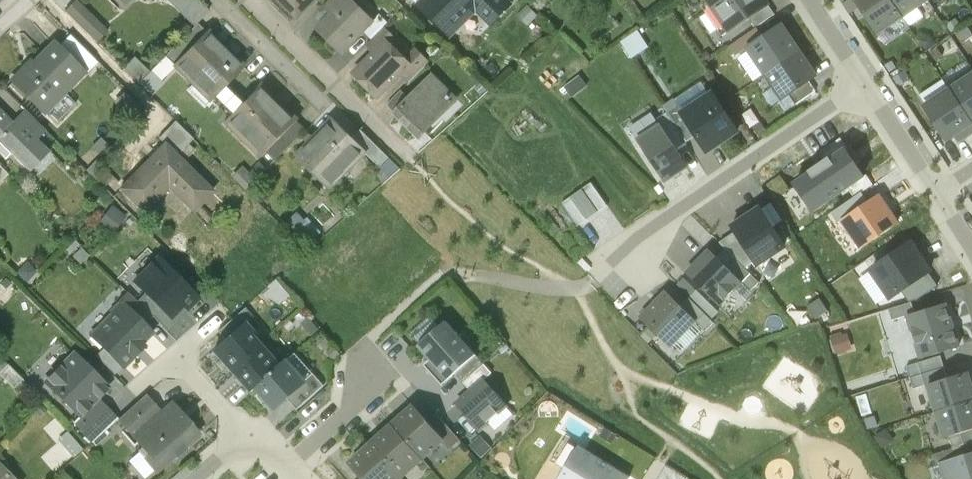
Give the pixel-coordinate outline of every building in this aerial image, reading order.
[(77,0),(76,0),(65,11),(97,42),(108,30),(77,0)] [(123,8),(131,0),(115,0),(123,8)] [(198,0),(168,0),(193,25),(208,10),(198,0)] [(296,15),(312,0),(281,0),(296,15)] [(318,29),(328,39),(328,43),(336,51),(339,50),(341,53),(372,22),(350,0),(349,0),(346,0),(331,15),(318,29)] [(322,7),(331,15),(346,0),(329,0),(322,7)] [(419,5),(445,31),(471,5),(491,25),(511,5),(506,0),(424,0),(419,5)] [(733,31),(750,20),(769,7),(764,0),(712,0),(733,31)] [(890,0),(854,0),(872,27),(876,33),(901,16),(890,0)] [(901,16),(925,0),(890,0),(901,16)] [(528,6),(519,16),(528,24),(536,14),(528,6)] [(776,16),(769,7),(750,20),(757,29),(776,16)] [(197,24),(166,55),(175,65),(207,33),(197,24)] [(764,75),(803,50),(785,24),(747,50),(764,75)] [(383,28),(366,46),(374,54),(386,43),(386,44),(393,38),(383,28)] [(245,68),(208,31),(207,33),(175,65),(212,102),(216,97),(226,88),(245,68)] [(648,48),(637,33),(623,42),(633,58),(648,48)] [(93,62),(68,37),(58,47),(83,72),(93,62)] [(386,43),(374,54),(355,73),(378,97),(400,75),(399,74),(408,66),(404,62),(386,44),(386,43)] [(58,47),(55,44),(28,71),(26,68),(13,81),(44,112),(84,73),(83,72),(58,47)] [(803,50),(764,75),(781,100),(790,94),(809,81),(820,74),(803,50)] [(428,64),(415,51),(404,62),(408,66),(399,74),(400,75),(408,83),(428,64)] [(707,51),(701,55),(705,61),(711,58),(707,51)] [(148,72),(135,59),(124,70),(138,83),(148,72)] [(164,78),(154,68),(141,81),(152,91),(164,78)] [(951,90),(971,121),(971,76),(951,90)] [(431,77),(396,112),(419,135),(430,124),(431,125),(439,116),(436,113),(451,98),(431,77)] [(580,78),(568,89),(574,96),(587,85),(580,78)] [(816,91),(809,81),(790,94),(797,104),(816,91)] [(245,107),(226,88),(216,97),(235,117),(245,107)] [(301,125),(265,88),(245,107),(235,117),(228,124),(264,161),(301,125)] [(951,90),(927,107),(952,143),(971,129),(971,121),(951,90)] [(717,96),(685,117),(696,135),(708,153),(741,132),(717,96)] [(687,141),(696,135),(685,117),(678,107),(669,113),(670,115),(687,141)] [(18,121),(14,125),(0,112),(0,144),(29,172),(30,171),(28,169),(45,151),(47,153),(49,152),(37,140),(18,121)] [(46,130),(27,112),(18,121),(37,140),(46,130)] [(332,120),(296,157),(329,189),(364,154),(365,153),(351,139),(332,120)] [(195,140),(176,121),(160,138),(167,145),(185,163),(196,151),(189,145),(195,140)] [(660,128),(634,144),(662,189),(688,172),(660,128)] [(389,158),(361,129),(351,139),(365,153),(364,154),(378,169),(389,158)] [(864,177),(846,149),(847,148),(841,138),(820,153),(827,163),(795,184),(813,211),(835,196),(864,177)] [(167,145),(122,189),(145,212),(173,184),(197,208),(214,192),(185,163),(167,145)] [(0,166),(0,182),(8,174),(0,166)] [(842,207),(872,187),(864,177),(835,196),(842,207)] [(605,209),(591,188),(563,207),(577,228),(605,209)] [(899,224),(880,196),(845,222),(864,249),(899,224)] [(763,201),(732,222),(759,263),(790,241),(763,201)] [(124,216),(112,207),(101,223),(113,231),(124,216)] [(306,208),(292,217),(307,241),(321,232),(306,208)] [(934,265),(914,237),(881,262),(901,290),(905,287),(927,270),(934,265)] [(88,257),(80,249),(73,257),(81,264),(88,257)] [(700,288),(720,308),(744,284),(727,267),(709,250),(686,274),(687,276),(700,288)] [(157,257),(134,281),(145,293),(151,298),(159,290),(179,309),(183,305),(188,309),(199,298),(157,257)] [(735,258),(727,267),(744,284),(752,291),(760,283),(735,258)] [(36,272),(27,263),(17,272),(26,281),(36,272)] [(936,281),(927,270),(905,287),(914,298),(936,281)] [(700,288),(687,276),(678,284),(691,297),(700,288)] [(287,295),(276,283),(270,289),(282,301),(287,295)] [(151,298),(145,293),(137,302),(153,317),(167,331),(188,309),(183,305),(179,309),(159,290),(151,298)] [(137,302),(127,292),(117,302),(119,304),(121,302),(144,326),(153,317),(137,302)] [(666,292),(639,319),(671,351),(698,324),(681,307),(666,292)] [(689,299),(681,307),(698,324),(706,332),(714,324),(689,299)] [(144,326),(121,302),(119,304),(112,311),(112,315),(92,336),(103,347),(122,365),(123,367),(144,346),(141,343),(151,333),(144,326)] [(906,317),(916,314),(912,302),(890,309),(893,321),(906,317)] [(916,314),(906,317),(919,358),(965,344),(951,302),(916,314)] [(234,317),(218,331),(226,340),(243,324),(244,324),(253,317),(245,308),(234,317)] [(414,333),(422,341),(440,323),(433,315),(414,333)] [(318,330),(310,321),(304,327),(312,336),(318,330)] [(476,355),(446,321),(418,346),(434,364),(448,380),(455,374),(476,355)] [(244,324),(243,324),(226,340),(214,351),(232,372),(262,345),(244,324)] [(855,347),(850,329),(833,334),(838,352),(855,347)] [(262,345),(232,372),(251,393),(257,387),(281,366),(262,345)] [(340,354),(334,347),(328,353),(334,360),(340,354)] [(108,387),(74,354),(46,382),(80,415),(98,397),(108,387)] [(484,364),(476,355),(455,374),(463,382),(484,364)] [(910,378),(944,368),(940,356),(906,367),(910,378)] [(0,360),(0,376),(21,397),(29,389),(0,360)] [(305,381),(286,361),(281,366),(257,387),(275,408),(287,398),(305,382),(305,381)] [(448,380),(434,364),(428,369),(442,385),(448,380)] [(492,372),(484,364),(463,382),(471,391),(485,378),(492,372)] [(927,385),(947,379),(944,368),(910,378),(914,390),(927,385)] [(927,385),(936,412),(971,400),(971,386),(968,373),(947,379),(927,385)] [(314,374),(305,381),(305,382),(287,398),(298,410),(325,386),(314,374)] [(471,391),(458,402),(481,428),(508,404),(485,378),(471,391)] [(145,395),(118,419),(134,437),(161,413),(145,395)] [(98,397),(80,415),(100,436),(118,419),(98,397)] [(944,438),(971,429),(971,400),(936,412),(944,438)] [(161,413),(134,437),(142,447),(138,451),(156,471),(173,456),(176,459),(188,448),(186,445),(198,434),(171,404),(161,413)] [(42,406),(37,410),(43,415),(47,411),(42,406)] [(427,421),(414,407),(393,426),(422,458),(442,440),(443,439),(427,421)] [(460,440),(437,413),(427,421),(443,439),(442,440),(450,449),(460,440)] [(422,458),(393,426),(371,445),(400,477),(422,458)] [(82,444),(70,431),(60,441),(73,453),(82,444)] [(971,442),(971,431),(948,438),(952,449),(967,444),(971,442)] [(491,448),(481,437),(472,446),(482,457),(491,448)] [(578,442),(556,478),(628,478),(631,474),(578,442)] [(941,464),(970,455),(967,444),(952,449),(933,454),(937,465),(941,464)] [(371,445),(350,464),(363,478),(398,478),(400,477),(371,445)] [(970,455),(941,464),(946,478),(971,478),(971,454),(970,455)] [(0,469),(0,478),(10,478),(0,469)]
